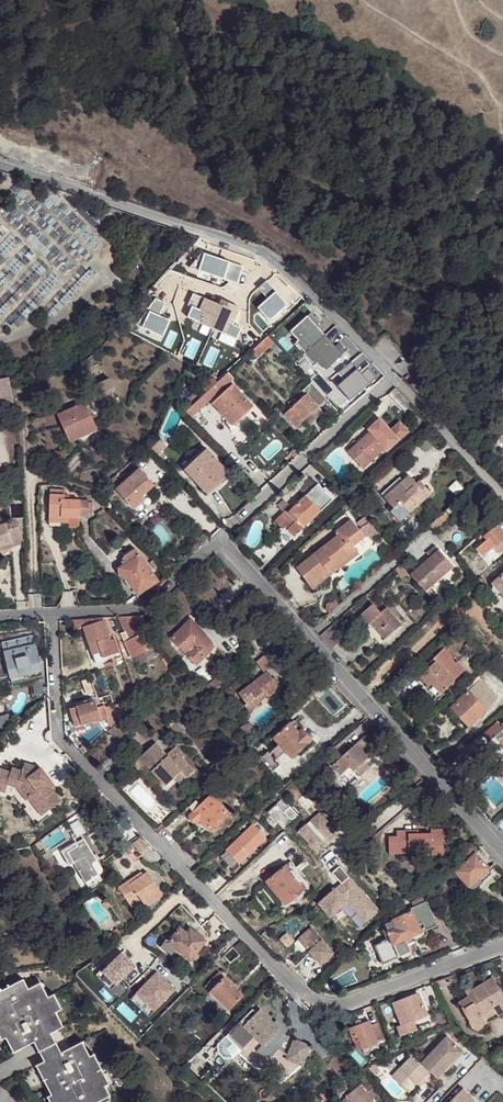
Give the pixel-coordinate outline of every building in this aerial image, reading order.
[(243,266),(205,254),(199,271),(237,284),(243,266)] [(287,304),(267,282),(259,289),(267,299),(257,307),(260,311),(254,315),(254,322),(263,332),(269,326),(266,322),(287,304)] [(223,306),(193,293),(188,305),(191,307),(187,317),(202,324),(199,332),(209,337),(214,328),(223,306)] [(162,307),(152,303),(145,315),(148,316),(140,332),(160,342),(167,326),(156,320),(162,307)] [(231,310),(223,306),(214,328),(222,332),(219,341),(233,347),(241,329),(226,322),(231,310)] [(292,344),(302,354),(323,334),(315,325),(319,321),(310,312),(293,328),(301,336),(292,344)] [(301,336),(293,328),(289,331),(297,340),(301,336)] [(323,334),(302,354),(311,364),(316,360),(319,357),(327,365),(344,349),(336,340),(332,344),(323,334)] [(319,357),(316,360),(324,368),(327,365),(319,357)] [(220,377),(230,367),(225,361),(214,371),(220,377)] [(351,361),(338,373),(344,380),(337,386),(350,400),(376,377),(367,368),(362,373),(351,361)] [(0,381),(0,411),(15,408),(9,379),(0,381)] [(226,385),(221,379),(219,381),(203,395),(208,401),(226,385)] [(319,392),(312,383),(303,392),(306,396),(307,395),(319,408),(327,400),(319,392)] [(224,406),(219,412),(231,426),(251,407),(232,386),(219,399),(224,406)] [(388,394),(410,417),(417,410),(395,387),(388,394)] [(293,408),(295,411),(304,421),(319,408),(307,395),(306,396),(293,408)] [(212,405),(219,412),(224,406),(219,399),(212,405)] [(104,402),(95,406),(97,412),(107,407),(106,404),(105,404),(104,402)] [(87,404),(60,416),(72,442),(80,438),(78,434),(97,425),(87,404)] [(304,421),(295,411),(288,418),(297,428),(304,421)] [(381,424),(347,452),(363,469),(386,449),(387,451),(397,441),(381,424)] [(78,434),(80,438),(99,430),(97,425),(78,434)] [(215,470),(220,465),(206,450),(185,470),(206,494),(223,479),(215,470)] [(229,474),(220,465),(215,470),(223,479),(229,474)] [(133,507),(142,498),(140,495),(152,484),(138,469),(117,488),(133,507)] [(419,481),(416,483),(409,475),(402,482),(400,478),(382,494),(384,497),(397,514),(404,507),(410,515),(432,495),(419,481)] [(305,496),(320,511),(332,500),(318,484),(305,496)] [(79,498),(64,499),(63,489),(52,490),(52,497),(52,500),(53,511),(66,510),(67,513),(71,513),(80,513),(80,511),(89,510),(88,497),(79,498)] [(145,496),(142,498),(133,507),(136,511),(149,500),(145,496)] [(302,528),(320,511),(305,496),(288,512),(286,511),(274,521),(282,529),(284,527),(293,537),(296,534),(302,528)] [(23,513),(22,501),(8,502),(8,517),(23,516),(23,513)] [(66,510),(53,511),(54,522),(71,521),(71,513),(67,513),(66,510)] [(444,510),(423,528),(428,533),(449,515),(444,510)] [(493,522),(494,523),(498,527),(502,523),(502,513),(493,522)] [(14,519),(4,523),(6,529),(17,525),(14,519)] [(336,531),(338,534),(340,532),(345,538),(347,537),(348,538),(360,529),(352,519),(336,531)] [(10,541),(6,529),(4,523),(0,524),(0,545),(10,541)] [(483,531),(472,541),(476,546),(486,537),(499,552),(502,548),(502,533),(498,527),(494,523),(484,532),(483,531)] [(6,529),(10,541),(21,536),(17,525),(6,529)] [(284,527),(282,529),(293,542),(295,539),(293,537),(284,527)] [(360,529),(348,538),(353,545),(365,536),(360,529)] [(334,564),(354,548),(353,545),(348,538),(347,537),(345,538),(340,532),(338,534),(314,554),(326,570),(334,564)] [(433,542),(427,548),(432,552),(438,547),(433,542)] [(438,547),(411,572),(431,595),(435,592),(429,585),(438,577),(453,564),(438,547)] [(358,552),(354,548),(334,564),(337,568),(358,552)] [(123,557),(126,563),(138,555),(134,550),(123,557)] [(138,555),(126,563),(119,568),(136,594),(156,581),(138,555)] [(444,584),(438,577),(429,585),(435,592),(444,584)] [(360,613),(369,622),(371,620),(386,637),(395,628),(393,626),(398,621),(385,607),(380,612),(371,603),(360,613)] [(254,628),(266,618),(257,609),(246,619),(254,628)] [(365,625),(369,622),(360,613),(357,616),(365,625)] [(127,615),(117,616),(125,630),(129,638),(138,634),(127,615)] [(138,634),(146,630),(142,615),(127,615),(138,634)] [(104,617),(76,618),(80,628),(84,626),(93,653),(100,651),(97,642),(109,637),(104,617)] [(183,624),(183,625),(199,641),(205,635),(206,634),(190,617),(183,624)] [(186,654),(199,641),(183,625),(170,638),(186,654)] [(320,634),(332,647),(339,640),(328,628),(320,634)] [(129,638),(125,630),(120,633),(132,657),(146,651),(138,634),(129,638)] [(210,641),(205,635),(199,641),(186,654),(196,665),(210,650),(212,646),(210,641)] [(31,636),(2,644),(10,676),(40,668),(31,636)] [(110,639),(109,637),(97,642),(100,651),(102,656),(119,651),(115,638),(110,639)] [(470,642),(466,646),(471,652),(476,648),(470,642)] [(445,648),(434,659),(437,663),(424,676),(431,684),(429,686),(441,698),(447,693),(444,690),(466,669),(458,661),(456,662),(452,657),(453,656),(445,648)] [(102,656),(100,651),(93,653),(95,662),(120,654),(119,651),(102,656)] [(489,670),(483,674),(487,679),(493,673),(489,670)] [(256,680),(266,696),(279,686),(268,672),(256,680)] [(209,690),(213,695),(224,684),(218,679),(209,690)] [(249,708),(266,696),(256,680),(238,694),(249,708)] [(482,680),(452,708),(472,730),(478,725),(476,722),(496,702),(497,696),(482,680)] [(237,681),(228,690),(233,694),(241,687),(237,681)] [(77,705),(83,723),(100,717),(94,700),(89,702),(87,703),(77,705)] [(75,725),(83,723),(77,705),(70,708),(75,725)] [(103,714),(110,725),(118,718),(116,711),(114,706),(103,714)] [(295,720),(292,723),(300,733),(304,729),(295,720)] [(499,722),(486,734),(492,740),(491,741),(495,746),(498,747),(501,746),(502,748),(502,727),(499,722)] [(300,733),(292,723),(275,738),(280,744),(287,750),(292,757),(313,739),(304,729),(300,733)] [(107,728),(92,742),(99,748),(113,735),(107,728)] [(368,757),(370,756),(379,748),(378,747),(377,747),(366,735),(334,764),(342,773),(351,766),(355,770),(364,761),(368,757)] [(181,766),(187,774),(194,766),(182,753),(184,751),(175,741),(166,750),(155,738),(139,754),(164,781),(172,774),(181,766)] [(279,758),(287,750),(280,744),(273,751),(279,758)] [(268,752),(259,759),(269,770),(277,762),(268,752)] [(157,787),(164,781),(139,754),(132,760),(157,787)] [(369,766),(364,761),(355,770),(359,774),(369,766)] [(40,769),(25,766),(23,774),(13,770),(12,776),(0,772),(0,798),(11,802),(15,798),(36,827),(48,818),(46,815),(61,804),(51,790),(54,787),(40,769)] [(180,781),(187,774),(181,766),(172,774),(180,781)] [(209,829),(226,812),(211,796),(200,806),(195,801),(188,807),(192,812),(189,815),(189,817),(193,821),(196,821),(198,819),(209,829)] [(108,808),(98,798),(90,805),(100,816),(108,810),(108,808)] [(297,815),(290,806),(283,812),(276,804),(268,812),(283,828),(297,815)] [(176,816),(164,827),(171,834),(182,822),(176,816)] [(317,855),(335,833),(317,818),(299,840),(317,855)] [(161,823),(155,828),(158,831),(164,826),(161,823)] [(227,850),(238,862),(264,838),(253,826),(227,850)] [(443,829),(419,830),(419,833),(432,832),(432,839),(443,838),(443,829)] [(419,833),(419,830),(397,830),(396,836),(389,836),(390,853),(409,853),(409,849),(432,848),(433,853),(433,854),(444,853),(443,838),(432,839),(432,832),(419,833)] [(278,852),(288,842),(282,835),(272,845),(278,852)] [(67,851),(74,862),(85,881),(98,873),(92,864),(93,855),(94,854),(83,836),(76,841),(78,844),(67,851)] [(70,865),(74,862),(67,851),(78,844),(76,841),(61,851),(70,865)] [(472,889),(480,881),(478,878),(488,869),(475,854),(477,851),(471,845),(460,856),(465,862),(456,872),(472,889)] [(420,854),(433,853),(432,848),(409,849),(409,853),(410,857),(420,857),(420,854)] [(287,857),(276,866),(280,871),(286,866),(294,874),(299,870),(296,867),(287,857)] [(286,866),(280,871),(275,874),(268,880),(266,882),(284,903),(294,895),(304,888),(294,874),(286,866)] [(160,891),(149,873),(147,867),(120,885),(128,899),(139,893),(145,905),(160,895),(159,893),(160,891)] [(381,912),(341,867),(333,875),(343,885),(320,906),(332,919),(349,904),(367,924),(381,912)] [(478,878),(480,881),(482,883),(492,873),(488,869),(478,878)] [(268,880),(275,874),(272,870),(264,875),(268,880)] [(405,912),(407,915),(410,914),(416,925),(419,925),(423,933),(436,926),(424,902),(405,912)] [(395,916),(397,920),(398,919),(407,915),(405,912),(395,916)] [(407,915),(398,919),(401,925),(398,926),(399,929),(396,930),(395,930),(387,934),(389,939),(393,947),(395,947),(397,948),(400,947),(402,943),(405,941),(423,933),(419,925),(416,925),(410,914),(407,915)] [(397,920),(392,922),(395,930),(396,930),(399,929),(398,926),(401,925),(398,919),(397,920)] [(395,930),(392,922),(383,926),(387,934),(395,930)] [(332,953),(309,928),(297,939),(319,964),(332,953)] [(190,936),(187,934),(182,931),(179,929),(168,945),(191,962),(200,950),(202,947),(204,945),(206,941),(193,932),(190,936)] [(393,947),(389,939),(380,943),(380,945),(374,947),(383,967),(395,962),(392,957),(395,952),(393,947)] [(397,948),(395,947),(395,949),(395,952),(398,960),(410,954),(405,941),(402,943),(400,947),(397,948)] [(168,945),(163,952),(186,968),(191,962),(168,945)] [(181,980),(173,973),(160,989),(172,998),(176,994),(174,991),(181,980)] [(209,984),(215,989),(225,978),(220,973),(209,984)] [(225,978),(215,989),(211,993),(229,1010),(244,995),(225,978)] [(502,1005),(502,997),(493,979),(474,989),(472,990),(474,994),(469,997),(458,1003),(468,1020),(480,1014),(482,1017),(484,1015),(502,1005)] [(55,1047),(50,1037),(62,1030),(55,1015),(60,1012),(53,997),(47,1001),(40,986),(27,992),(22,982),(0,994),(0,1043),(1,1044),(5,1042),(13,1055),(33,1045),(39,1055),(55,1047)] [(466,991),(469,997),(474,994),(472,990),(474,989),(472,987),(466,991)] [(417,994),(392,1004),(401,1026),(426,1016),(417,994)] [(484,1015),(488,1023),(502,1014),(502,1005),(484,1015)] [(258,1052),(281,1028),(261,1009),(244,1026),(243,1026),(237,1032),(258,1052)] [(474,1031),(488,1023),(484,1015),(482,1017),(480,1014),(468,1020),(474,1031)] [(353,1037),(357,1035),(362,1047),(377,1042),(372,1030),(369,1020),(348,1028),(353,1037)] [(379,1028),(372,1030),(377,1042),(383,1039),(379,1028)] [(353,1037),(352,1037),(356,1047),(357,1048),(359,1049),(362,1047),(357,1035),(353,1037)] [(226,1036),(218,1044),(218,1052),(224,1059),(233,1059),(241,1051),(226,1036)] [(447,1064),(461,1051),(448,1036),(420,1061),(436,1080),(450,1067),(447,1064)] [(379,1046),(377,1042),(362,1047),(364,1052),(379,1046)] [(309,1049),(294,1044),(286,1063),(301,1069),(309,1049)] [(55,1047),(39,1055),(43,1064),(35,1070),(50,1098),(46,1100),(47,1101),(103,1101),(108,1099),(104,1090),(107,1087),(93,1058),(89,1060),(81,1045),(61,1055),(55,1047)] [(464,1055),(461,1051),(447,1064),(450,1067),(464,1055)] [(419,1079),(421,1082),(428,1076),(410,1056),(390,1074),(405,1092),(414,1084),(419,1079)] [(496,1076),(486,1086),(502,1101),(502,1083),(496,1076)] [(363,1093),(359,1086),(341,1099),(343,1101),(370,1101),(368,1099),(363,1093)] [(371,1087),(363,1093),(368,1099),(376,1093),(371,1087)] [(461,1088),(448,1101),(475,1101),(461,1088)]
